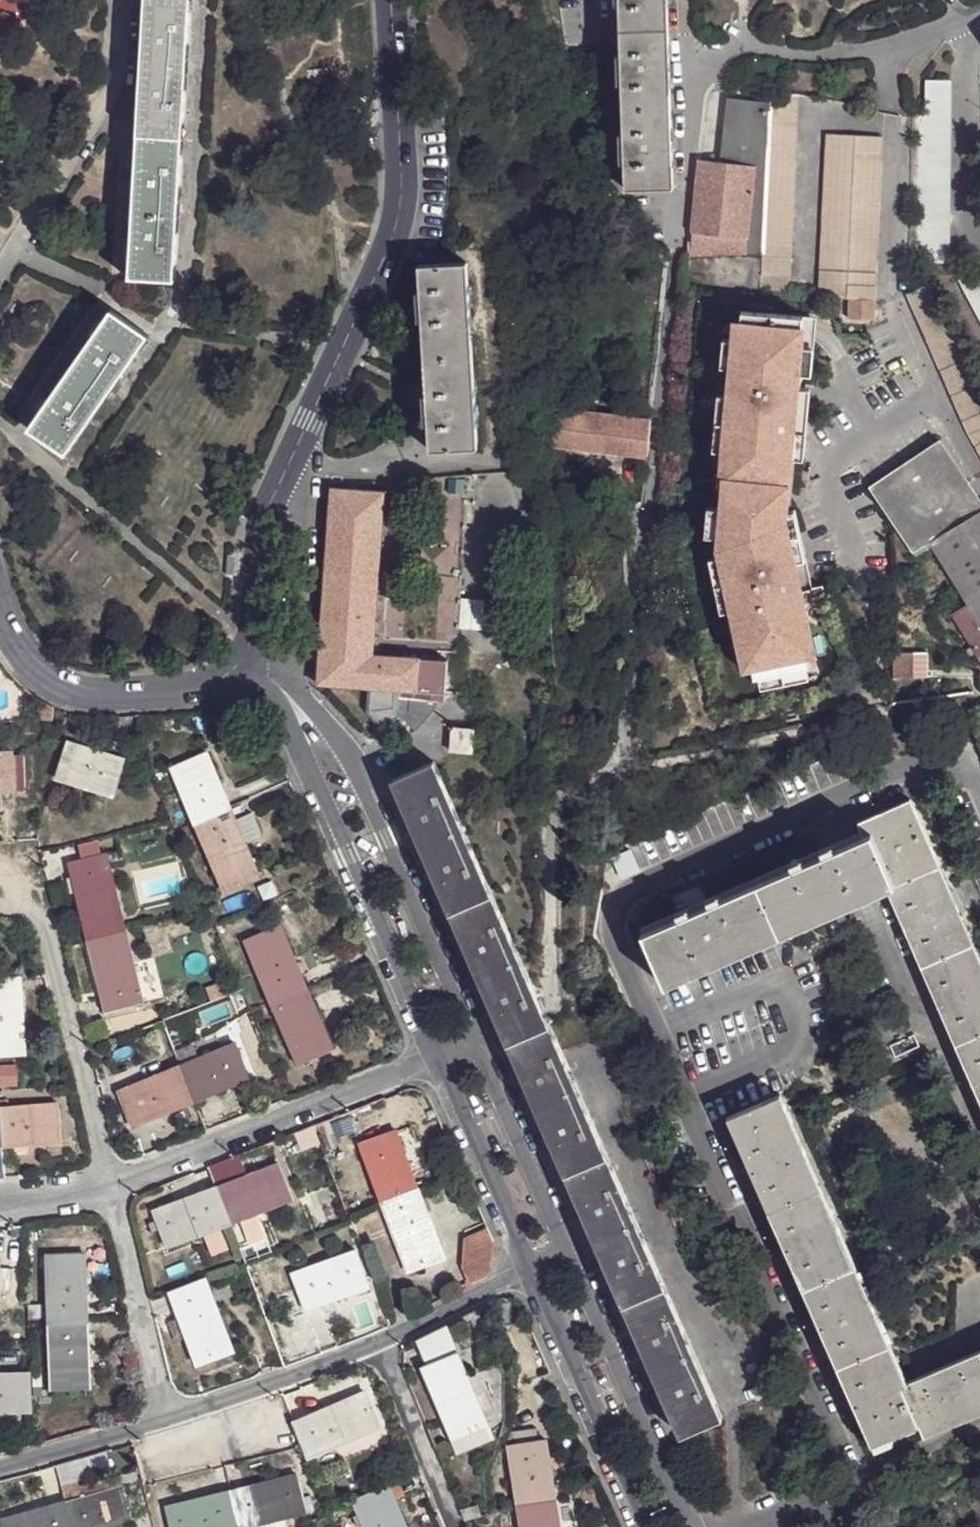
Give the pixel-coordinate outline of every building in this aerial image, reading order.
[(125,278),(171,280),(188,0),(143,0),(125,278)] [(669,185),(664,0),(615,0),(621,187),(669,185)] [(328,66),(306,66),(307,88),(327,86),(328,66)] [(953,79),(916,79),(911,262),(949,262),(953,79)] [(787,295),(796,96),(771,91),(770,102),(763,256),(758,293),(787,295)] [(763,256),(770,102),(729,98),(722,163),(700,160),(692,242),(689,242),(687,254),(763,256)] [(849,299),(873,300),(881,137),(826,134),(819,298),(849,299)] [(420,266),(432,451),(480,447),(469,262),(420,266)] [(958,278),(979,315),(979,267),(979,266),(958,278)] [(907,295),(970,435),(979,451),(979,386),(934,284),(907,295)] [(873,300),(849,299),(848,319),(873,321),(873,300)] [(760,314),(741,313),(738,342),(734,341),(732,370),(729,398),(727,426),(731,426),(728,453),(724,510),(721,540),(720,550),(722,557),(734,610),(745,663),(751,662),(755,679),(760,678),(808,668),(812,666),(809,649),(814,648),(802,591),(813,589),(795,510),(787,513),(791,460),(800,461),(805,408),(791,406),(793,390),(797,390),(803,319),(770,316),(771,311),(760,309),(760,314)] [(113,313),(29,430),(64,455),(148,338),(113,313)] [(734,341),(722,341),(720,369),(732,370),(734,341)] [(729,398),(718,396),(713,452),(728,453),(731,426),(727,426),(729,398)] [(651,421),(553,413),(551,445),(564,448),(648,456),(651,421)] [(872,487),(894,519),(917,554),(936,543),(970,598),(973,603),(954,614),(979,656),(979,499),(941,441),(910,462),(872,487)] [(429,703),(445,692),(447,660),(380,654),(374,653),(376,637),(387,492),(333,488),(319,684),(369,687),(368,711),(381,726),(390,704),(398,707),(413,714),(429,703)] [(442,635),(461,635),(464,503),(446,502),(442,635)] [(724,510),(708,508),(705,539),(721,540),(724,510)] [(722,557),(710,559),(722,613),(734,610),(722,557)] [(895,653),(894,678),(915,678),(914,653),(895,653)] [(808,668),(760,678),(762,690),(810,679),(808,668)] [(391,723),(398,707),(390,704),(381,726),(391,723)] [(474,729),(453,726),(450,749),(472,750),(474,729)] [(116,799),(127,761),(71,743),(61,780),(116,799)] [(24,753),(13,754),(14,789),(25,789),(24,753)] [(9,792),(15,792),(14,789),(13,754),(2,754),(0,754),(0,792),(1,792),(9,792)] [(195,826),(232,809),(209,756),(173,771),(195,826)] [(392,778),(451,911),(493,893),(434,762),(392,778)] [(894,885),(979,1089),(979,963),(910,800),(865,820),(871,833),(851,842),(643,934),(666,986),(873,894),(894,885)] [(236,819),(232,809),(195,826),(224,894),(261,878),(246,841),(236,819)] [(252,813),(236,819),(246,841),(261,835),(252,813)] [(78,847),(82,864),(103,859),(98,842),(78,847)] [(88,940),(127,929),(109,857),(103,859),(82,864),(71,867),(73,876),(77,892),(88,940)] [(71,893),(77,892),(73,876),(67,877),(71,893)] [(493,893),(451,911),(497,1019),(500,1027),(505,1039),(548,1022),(543,1008),(536,994),(493,893)] [(270,1003),(307,987),(281,928),(245,943),(270,1003)] [(145,1004),(127,929),(88,940),(107,1013),(145,1004)] [(28,1054),(22,978),(0,979),(0,1057),(14,1055),(28,1054)] [(332,1049),(307,987),(270,1003),(297,1064),(332,1049)] [(680,1435),(721,1416),(548,1022),(505,1039),(673,1419),(680,1435)] [(914,1038),(890,1048),(895,1061),(919,1051),(914,1038)] [(182,1066),(196,1103),(250,1080),(236,1045),(182,1066)] [(121,1090),(135,1127),(196,1103),(182,1066),(121,1090)] [(0,1087),(0,1106),(10,1105),(9,1087),(0,1087)] [(901,1384),(780,1095),(728,1117),(872,1444),(918,1423),(925,1436),(979,1412),(979,1350),(901,1384)] [(0,1106),(0,1135),(1,1145),(59,1141),(56,1102),(10,1105),(0,1106)] [(360,1145),(380,1199),(416,1185),(395,1132),(360,1145)] [(276,1165),(214,1188),(227,1224),(243,1218),(261,1212),(290,1201),(276,1165)] [(416,1185),(380,1199),(408,1272),(443,1257),(416,1185)] [(214,1188),(152,1212),(166,1249),(227,1224),(214,1188)] [(261,1212),(243,1218),(251,1243),(269,1237),(261,1212)] [(461,1269),(470,1285),(472,1284),(490,1275),(493,1244),(486,1227),(463,1238),(461,1269)] [(370,1289),(357,1252),(292,1275),(306,1312),(370,1289)] [(47,1323),(89,1319),(84,1254),(44,1257),(47,1323)] [(0,1267),(0,1294),(12,1294),(14,1267),(0,1267)] [(187,1342),(197,1366),(233,1352),(203,1279),(167,1293),(179,1321),(187,1342)] [(91,1383),(89,1319),(47,1323),(51,1386),(91,1383)] [(179,1321),(167,1325),(175,1346),(187,1342),(179,1321)] [(428,1365),(458,1352),(447,1324),(419,1338),(428,1365)] [(450,1439),(487,1423),(458,1352),(428,1365),(420,1369),(450,1439)] [(31,1408),(30,1370),(0,1370),(0,1410),(31,1408)] [(303,1447),(309,1459),(378,1429),(363,1393),(293,1423),(303,1447)] [(487,1423),(450,1439),(456,1454),(494,1439),(487,1423)] [(506,1438),(508,1447),(536,1443),(534,1432),(510,1435),(510,1437),(506,1438)] [(508,1447),(517,1507),(555,1501),(546,1441),(536,1443),(508,1447)] [(295,1475),(232,1491),(240,1526),(250,1526),(304,1514),(295,1475)] [(399,1485),(390,1489),(395,1503),(405,1498),(399,1485)] [(66,1502),(73,1526),(122,1526),(133,1524),(123,1486),(66,1502)] [(395,1503),(390,1489),(389,1487),(352,1503),(362,1526),(405,1526),(395,1503)] [(232,1491),(167,1507),(172,1526),(240,1526),(232,1491)] [(517,1507),(520,1526),(559,1526),(555,1501),(517,1507)] [(66,1502),(3,1520),(5,1526),(73,1526),(66,1502)] [(466,1520),(481,1514),(477,1504),(462,1510),(466,1520)]
